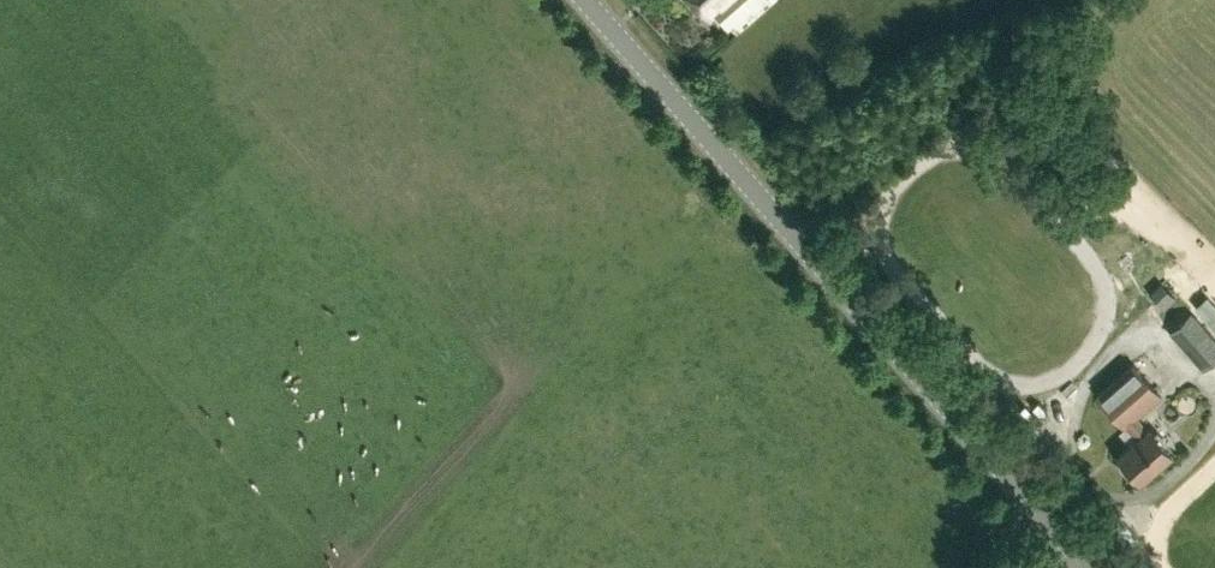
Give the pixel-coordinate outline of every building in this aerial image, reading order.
[(711,10),(715,6),(722,13),(737,0),(702,0),(711,10)] [(1165,307),(1176,296),(1165,284),(1153,297),(1165,307)] [(1190,356),(1214,335),(1192,311),(1168,332),(1190,356)] [(1148,429),(1136,416),(1161,395),(1134,363),(1098,394),(1125,426),(1126,425),(1138,438),(1118,455),(1123,460),(1120,462),(1120,466),(1130,476),(1134,477),(1136,475),(1140,480),(1171,453),(1149,428),(1148,429)]
